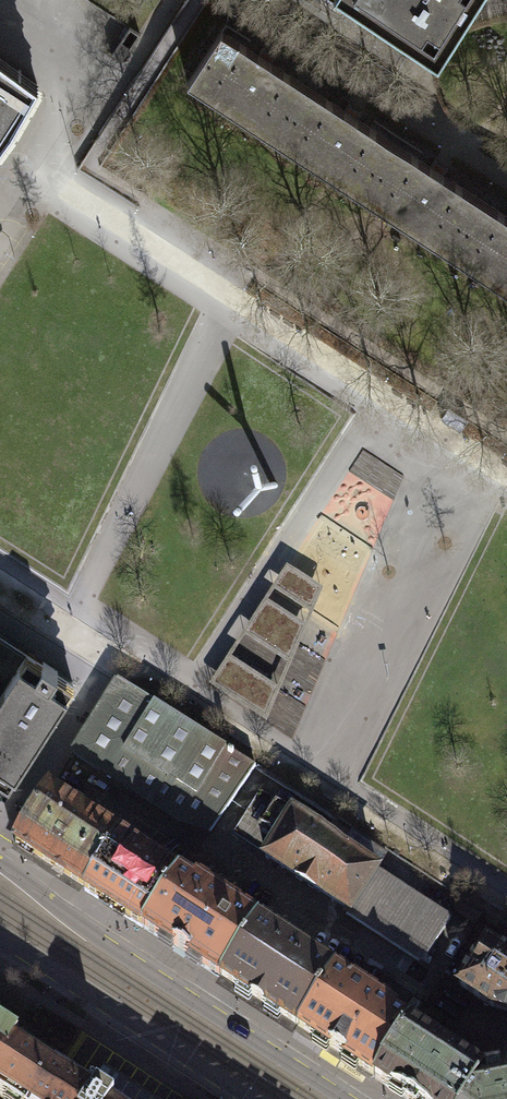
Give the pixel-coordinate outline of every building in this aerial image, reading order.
[(439,11),(446,0),(422,0),(439,11)] [(116,48),(112,55),(121,61),(140,32),(130,26),(116,48)] [(272,138),(307,85),(220,29),(186,81),(272,138)] [(13,129),(39,83),(0,55),(0,146),(13,129)] [(360,193),(394,141),(307,85),(272,138),(360,193)] [(445,251),(480,198),(394,141),(360,193),(445,251)] [(480,198),(445,251),(506,291),(506,216),(480,198)] [(449,406),(440,419),(460,432),(468,419),(449,406)] [(324,590),(287,567),(210,686),(267,723),(324,590)] [(74,681),(0,633),(0,795),(74,681)] [(118,680),(72,753),(177,822),(183,815),(210,833),(255,767),(118,680)] [(74,884),(84,890),(118,836),(109,830),(100,824),(48,791),(15,845),(40,861),(65,878),(74,884)] [(340,847),(260,794),(241,824),(273,845),(265,858),(428,965),(431,960),(425,957),(450,919),(376,870),(386,854),(351,830),(340,847)] [(179,875),(118,836),(84,890),(106,904),(142,928),(179,875)] [(193,884),(179,875),(142,928),(181,953),(220,979),(258,921),(196,881),(193,884)] [(273,931),(258,921),(220,979),(235,989),(251,999),(259,1004),(274,1014),(298,1029),(335,971),(289,941),(273,931)] [(486,942),(459,986),(495,1010),(497,1010),(502,1014),(506,1015),(506,956),(486,942)] [(396,1011),(335,971),(298,1029),(326,1048),(336,1054),(346,1060),(374,1079),(409,1026),(393,1016),(396,1011)] [(409,1026),(374,1079),(405,1098),(469,1098),(484,1075),(409,1026)] [(0,1031),(0,1096),(5,1098),(34,1098),(55,1067),(0,1031)] [(104,1065),(89,1088),(105,1098),(156,1098),(104,1065)] [(55,1067),(34,1098),(105,1098),(89,1088),(55,1067)] [(484,1075),(469,1098),(506,1098),(506,1071),(484,1075)]
